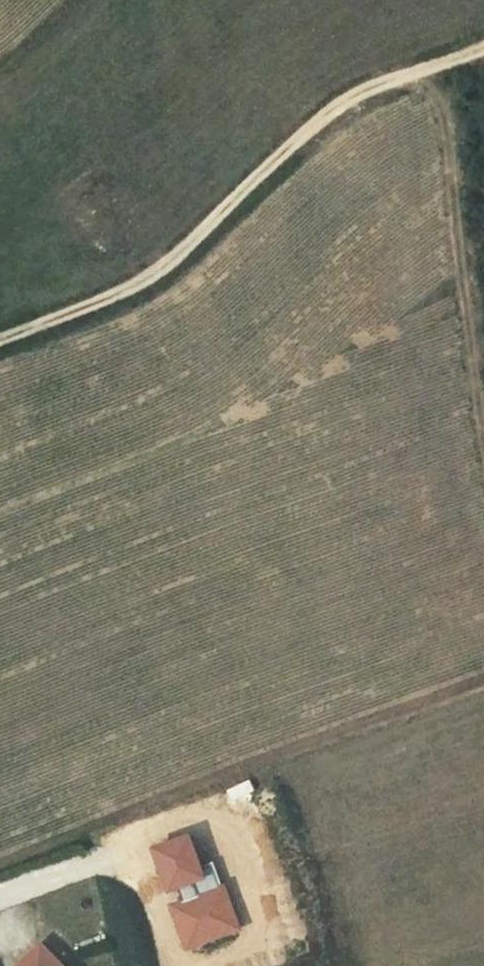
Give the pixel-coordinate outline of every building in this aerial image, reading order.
[(19,965),(70,965),(70,955),(19,954),(19,965)]
